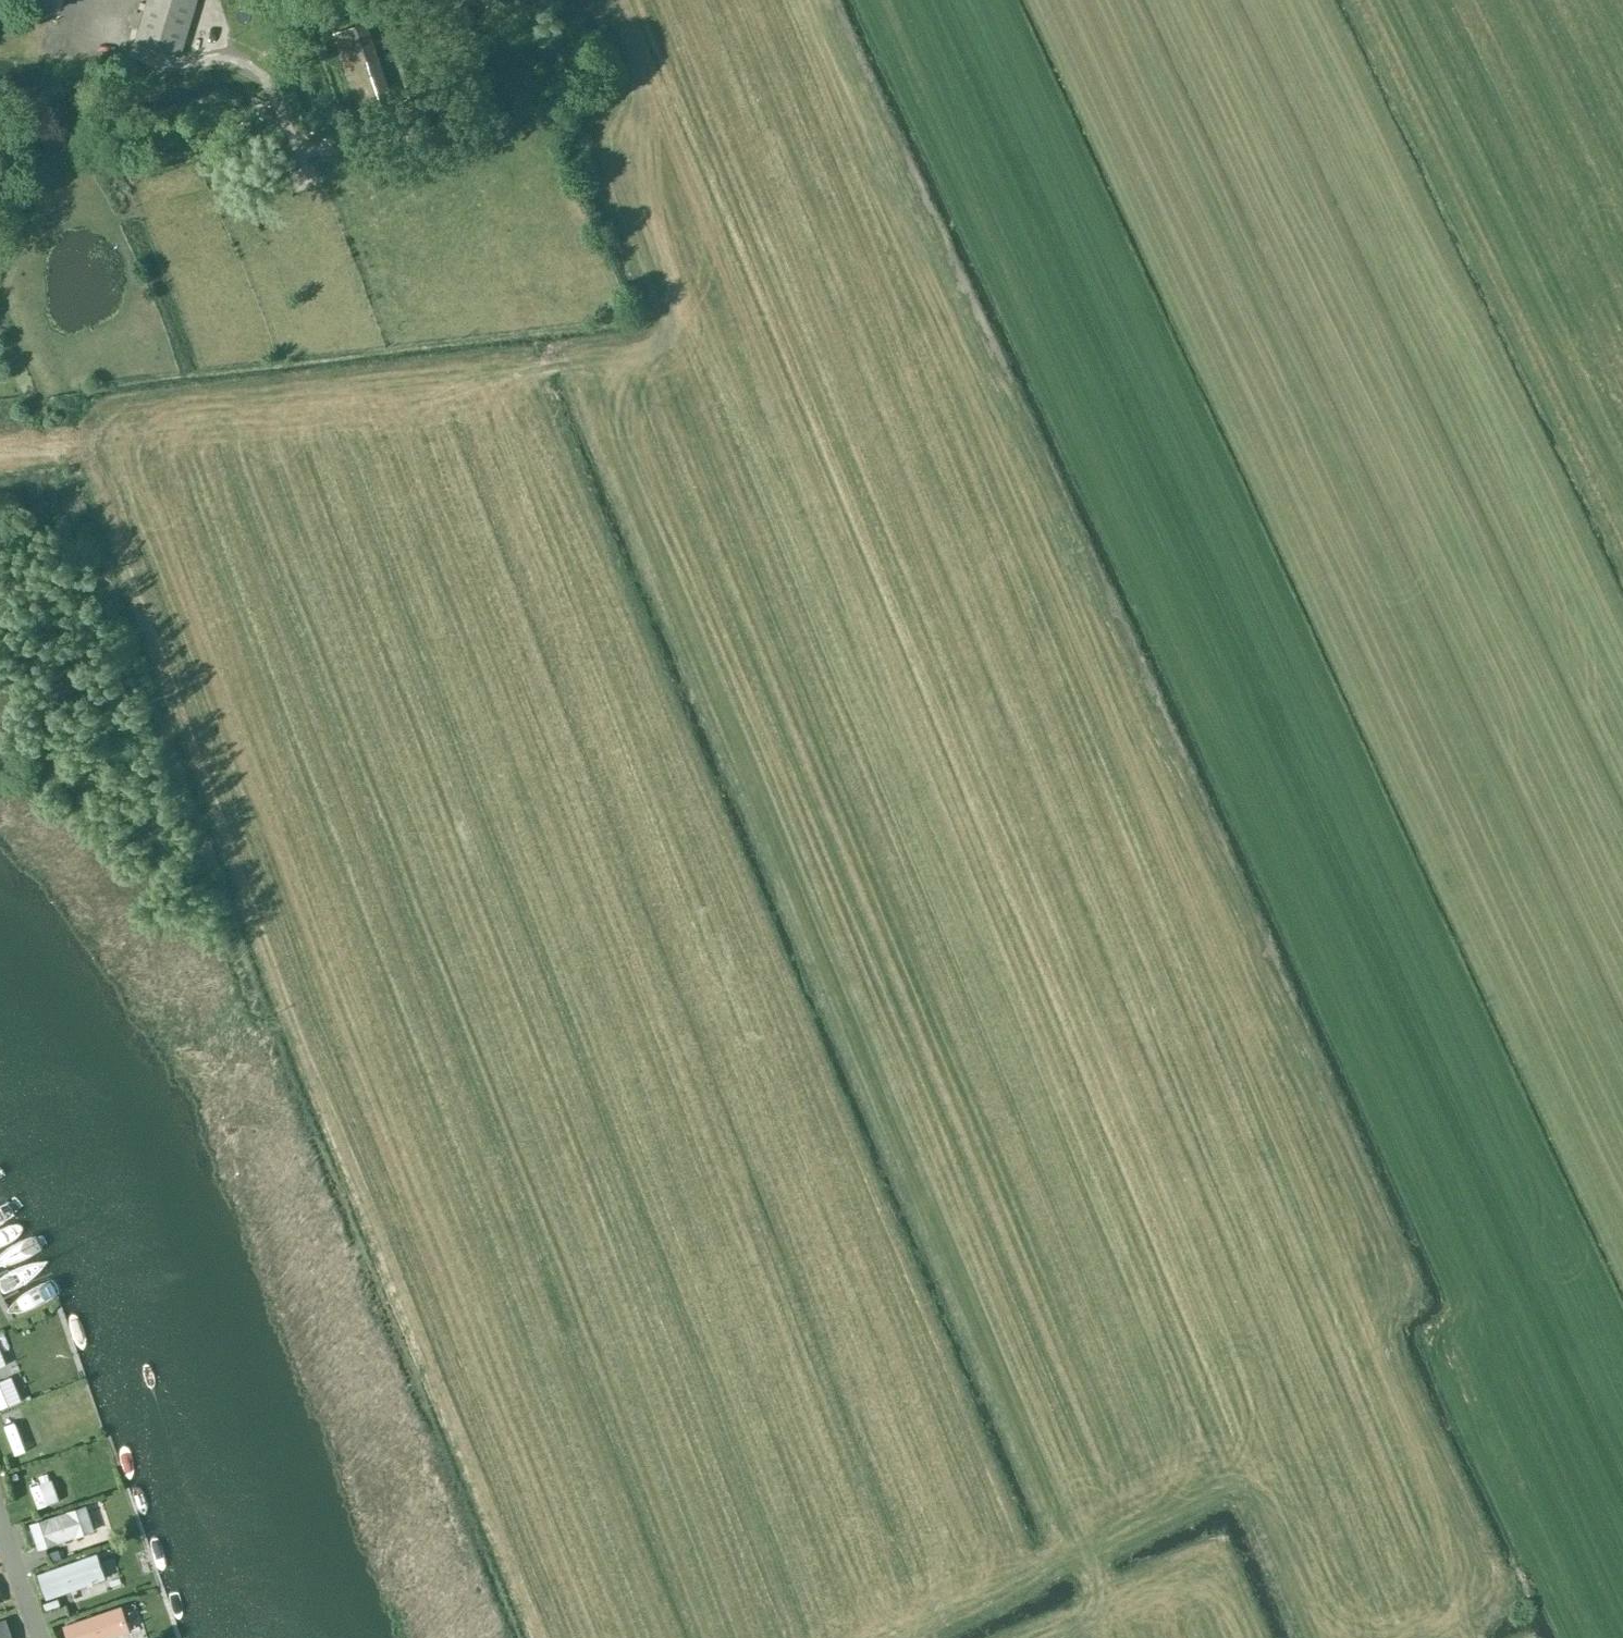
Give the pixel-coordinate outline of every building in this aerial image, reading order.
[(135,41),(181,55),(197,0),(147,0),(135,41)] [(367,21),(333,32),(360,115),(394,104),(367,21)] [(23,1393),(0,1405),(0,1434),(35,1415),(23,1393)] [(67,1454),(19,1471),(23,1483),(21,1484),(25,1496),(76,1478),(67,1454)] [(86,1505),(30,1524),(38,1548),(94,1530),(86,1505)] [(95,1554),(39,1573),(48,1598),(103,1578),(95,1554)] [(65,1625),(69,1637),(67,1637),(106,1637),(128,1631),(119,1606),(65,1625)] [(5,1618),(0,1620),(0,1637),(12,1637),(5,1618)]
